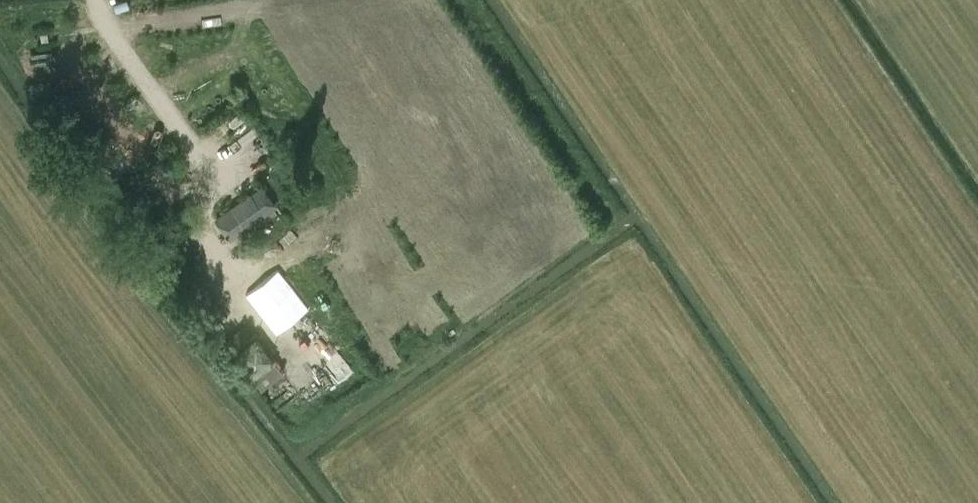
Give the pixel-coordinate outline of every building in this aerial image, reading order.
[(275,206),(261,186),(216,218),(230,238),(266,213),(265,212),(275,206)] [(294,317),(310,306),(299,290),(283,301),(294,317)] [(236,350),(263,388),(284,373),(258,335),(236,350)]
